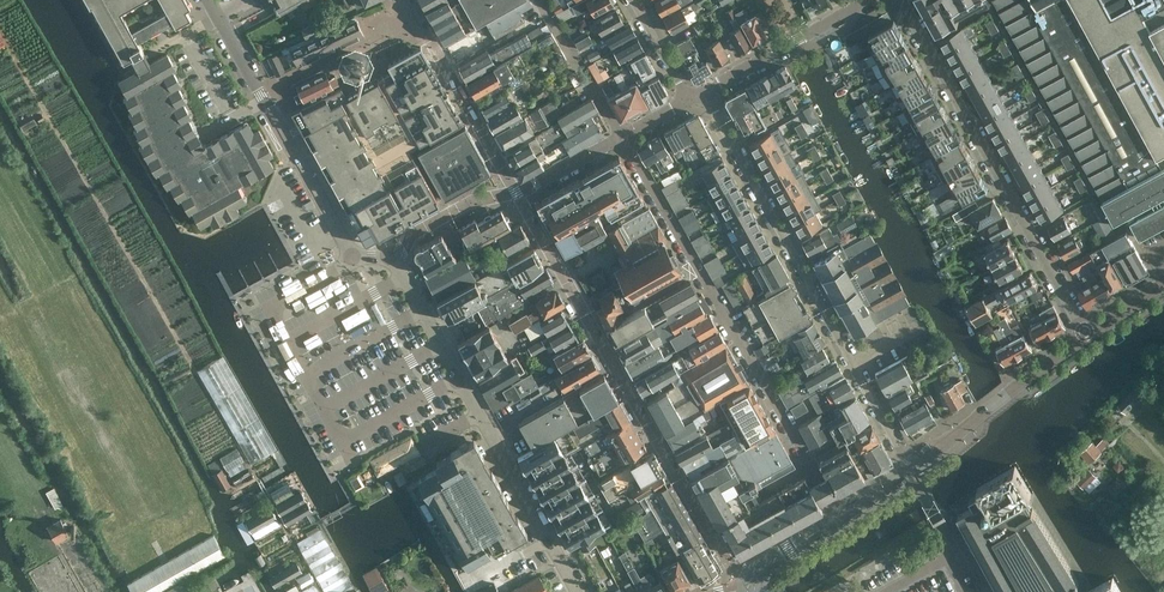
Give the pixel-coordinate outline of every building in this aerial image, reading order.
[(177,28),(191,20),(185,9),(192,6),(189,0),(161,0),(167,11),(159,16),(158,16),(151,15),(142,20),(136,18),(127,23),(120,12),(141,0),(86,0),(90,7),(92,6),(124,63),(130,74),(149,63),(143,52),(137,41),(135,38),(134,37),(143,32),(144,32),(148,33),(160,26),(161,22),(162,22),(170,17),(171,18),(173,21),(177,28)] [(280,12),(302,0),(273,0),(280,12)] [(422,4),(426,10),(445,0),(420,0),(422,4)] [(426,10),(445,43),(521,0),(445,0),(426,10)] [(457,64),(482,49),(496,41),(498,44),(541,20),(530,0),(521,0),(445,43),(457,64)] [(594,15),(614,5),(612,3),(614,2),(613,0),(582,0),(572,5),(577,13),(589,7),(594,15)] [(655,2),(658,7),(657,8),(660,14),(661,13),(662,15),(689,0),(659,0),(655,2)] [(937,33),(959,21),(957,17),(988,0),(919,0),(937,33)] [(1103,200),(1102,201),(1114,223),(1128,215),(1131,220),(1131,221),(1140,238),(1163,225),(1163,0),(994,0),(1103,200)] [(559,2),(552,6),(556,13),(563,10),(559,2)] [(740,4),(733,8),(736,13),(737,14),(742,25),(753,43),(767,36),(762,27),(767,24),(760,12),(749,17),(744,8),(743,9),(740,4)] [(682,8),(663,18),(671,32),(689,22),(685,15),(691,12),(687,5),(682,8)] [(731,8),(725,12),(728,19),(729,18),(735,15),(731,8)] [(623,23),(622,20),(624,19),(620,14),(619,14),(616,10),(594,22),(601,35),(623,23)] [(989,28),(996,24),(993,18),(985,22),(989,28)] [(364,36),(356,19),(290,49),(291,51),(285,54),(291,66),(297,64),(298,66),(318,57),(337,48),(355,40),(364,36)] [(319,20),(301,28),(303,32),(306,38),(324,30),(319,20)] [(894,20),(864,37),(871,50),(901,33),(894,20)] [(570,22),(564,25),(567,31),(573,28),(570,22)] [(636,35),(629,22),(604,36),(611,48),(636,35)] [(695,35),(702,31),(697,22),(690,26),(695,35)] [(989,28),(992,34),(999,30),(996,24),(989,28)] [(740,25),(727,33),(737,52),(751,44),(740,25)] [(532,43),(545,35),(540,26),(526,33),(532,43)] [(941,39),(947,51),(969,39),(962,27),(941,39)] [(470,80),(467,82),(468,84),(474,94),(475,96),(476,98),(481,107),(501,96),(499,94),(505,91),(506,92),(539,73),(563,59),(566,58),(551,32),(545,35),(532,43),(518,51),(505,58),(496,63),(493,65),(469,78),(470,80)] [(526,32),(490,53),(496,63),(505,58),(532,43),(526,33),(526,32)] [(575,38),(581,49),(593,43),(587,32),(575,38)] [(908,45),(901,33),(871,50),(878,62),(908,45)] [(673,45),(684,65),(695,60),(692,55),(698,52),(689,36),(673,45)] [(644,50),(637,37),(613,50),(620,63),(644,50)] [(705,40),(702,42),(704,47),(714,65),(728,57),(718,39),(708,45),(705,40)] [(969,39),(947,51),(954,62),(975,50),(969,39)] [(1001,50),(1009,46),(1005,40),(998,44),(1001,50)] [(915,57),(908,45),(878,62),(884,74),(915,57)] [(303,132),(361,235),(365,243),(439,202),(410,150),(462,120),(421,46),(388,64),(392,72),(377,80),(376,78),(345,96),(341,88),(301,107),(300,106),(291,111),(303,132)] [(1005,56),(1012,52),(1009,46),(1001,50),(1005,56)] [(597,49),(587,54),(590,61),(601,56),(597,49)] [(458,67),(467,82),(470,80),(469,78),(496,63),(490,53),(488,50),(458,67)] [(975,50),(954,62),(960,74),(981,61),(975,50)] [(645,52),(626,63),(631,72),(637,68),(642,77),(636,80),(639,86),(646,83),(643,78),(655,71),(645,52)] [(203,145),(201,142),(185,112),(188,111),(179,96),(182,95),(174,81),(178,79),(169,64),(172,63),(167,53),(149,63),(130,74),(118,81),(126,95),(123,96),(131,111),(128,113),(137,127),(134,128),(142,143),(139,145),(156,176),(159,174),(167,189),(170,187),(178,201),(181,200),(190,214),(192,212),(200,227),(210,221),(213,226),(239,211),(236,206),(246,201),(237,186),(243,183),(243,184),(273,167),(268,157),(273,154),(258,129),(253,131),(248,122),(207,145),(206,143),(203,145)] [(363,69),(366,62),(362,55),(355,53),(348,56),(345,64),(349,71),(356,73),(363,69)] [(277,54),(262,62),(270,78),(285,71),(277,54)] [(921,68),(915,57),(884,74),(891,85),(921,68)] [(571,72),(563,59),(539,73),(546,86),(571,72)] [(697,82),(712,73),(706,61),(698,65),(695,60),(684,65),(693,81),(697,82)] [(981,61),(960,74),(966,85),(988,73),(981,61)] [(594,62),(588,65),(594,75),(600,72),(594,62)] [(1014,73),(1021,69),(1018,63),(1011,67),(1014,73)] [(783,93),(796,86),(785,66),(772,73),(783,93)] [(921,68),(897,82),(904,94),(928,80),(921,68)] [(1021,69),(1014,73),(1017,79),(1025,75),(1021,69)] [(332,86),(339,83),(335,75),(328,78),(326,72),(319,76),(302,83),(297,86),(300,92),(294,95),(297,102),(304,99),(305,102),(333,89),(332,86)] [(501,96),(481,107),(488,119),(529,95),(546,86),(539,73),(506,92),(505,91),(499,94),(501,96)] [(618,83),(624,80),(620,73),(613,76),(618,83)] [(772,73),(760,80),(771,100),(783,93),(772,73)] [(988,73),(966,85),(973,96),(994,84),(988,73)] [(668,94),(658,76),(646,83),(639,86),(651,107),(666,99),(667,94),(668,94)] [(618,83),(622,91),(628,87),(624,80),(618,83)] [(747,87),(758,107),(771,100),(760,80),(747,87)] [(935,92),(928,80),(904,94),(911,106),(935,92)] [(635,83),(622,91),(636,116),(643,110),(642,108),(647,105),(635,83)] [(973,96),(979,107),(1000,95),(994,84),(973,96)] [(1023,90),(1027,96),(1034,92),(1031,86),(1023,90)] [(765,126),(761,118),(744,88),(726,98),(724,102),(741,133),(752,127),(755,133),(766,127),(765,126)] [(626,119),(636,116),(622,91),(608,98),(620,120),(625,118),(626,119)] [(911,106),(904,109),(911,121),(941,104),(935,92),(911,106)] [(1027,96),(1030,102),(1037,98),(1034,92),(1027,96)] [(488,119),(494,129),(509,121),(510,123),(523,116),(522,114),(528,110),(526,106),(533,103),(529,95),(488,119)] [(979,107),(985,119),(1007,107),(1000,95),(979,107)] [(526,140),(505,152),(520,179),(543,166),(543,167),(565,154),(601,133),(608,129),(598,110),(591,97),(557,117),(559,121),(535,134),(526,140)] [(575,97),(562,103),(566,109),(578,103),(575,97)] [(791,97),(786,100),(792,111),(797,108),(791,97)] [(525,116),(496,132),(496,133),(504,147),(533,130),(534,130),(538,128),(539,129),(549,122),(548,120),(561,112),(554,99),(552,100),(540,106),(540,105),(524,114),(525,116)] [(761,118),(765,126),(778,119),(775,111),(770,104),(767,105),(770,112),(761,118)] [(941,104),(911,121),(918,133),(948,116),(941,104)] [(985,119),(992,130),(1013,118),(1007,107),(985,119)] [(1039,118),(1046,114),(1043,108),(1036,112),(1039,118)] [(1046,114),(1039,118),(1043,124),(1050,120),(1046,114)] [(694,116),(685,121),(708,162),(720,154),(712,140),(700,117),(694,116)] [(948,116),(918,133),(924,145),(955,128),(948,116)] [(992,130),(998,141),(1019,129),(1013,118),(992,130)] [(685,121),(674,127),(696,166),(696,165),(701,162),(695,151),(700,148),(685,121)] [(802,122),(794,126),(798,132),(805,128),(802,122)] [(465,125),(427,147),(417,152),(444,200),(480,180),(479,178),(481,177),(490,173),(484,162),(485,161),(465,125)] [(674,127),(664,133),(674,152),(681,148),(685,155),(684,155),(691,168),(696,166),(674,127)] [(771,132),(749,144),(756,156),(786,139),(779,127),(771,132)] [(805,128),(798,132),(801,138),(808,134),(805,128)] [(955,128),(924,145),(931,157),(961,140),(955,128)] [(998,141),(1004,153),(1026,141),(1019,129),(998,141)] [(1052,141),(1059,137),(1056,131),(1049,135),(1052,141)] [(659,135),(648,141),(664,171),(666,169),(664,165),(673,160),(659,136),(659,135)] [(1059,137),(1052,141),(1055,147),(1062,143),(1059,137)] [(786,139),(756,156),(762,167),(784,155),(792,150),(786,139)] [(961,140),(931,157),(938,169),(968,152),(961,140)] [(648,141),(637,148),(646,165),(655,160),(661,172),(664,171),(648,141)] [(1004,153),(1011,164),(1032,152),(1026,141),(1004,153)] [(807,149),(810,155),(818,151),(814,145),(807,149)] [(818,151),(810,155),(814,161),(821,157),(818,151)] [(968,152),(938,169),(944,181),(975,164),(968,152)] [(1011,164),(1017,175),(1038,163),(1032,152),(1011,164)] [(1072,159),(1068,153),(1061,157),(1065,163),(1072,159)] [(762,167),(768,178),(790,166),(784,155),(762,167)] [(619,156),(587,174),(536,203),(551,231),(592,209),(602,203),(610,219),(643,200),(638,190),(638,189),(635,185),(637,184),(633,177),(631,178),(619,156)] [(887,159),(890,164),(896,161),(893,156),(887,159)] [(707,183),(729,171),(722,159),(700,171),(707,183)] [(1065,163),(1068,169),(1075,165),(1072,159),(1065,163)] [(899,166),(896,161),(890,164),(893,170),(899,166)] [(1017,175),(1023,187),(1045,175),(1038,163),(1017,175)] [(975,164),(944,181),(945,182),(951,178),(957,189),(981,176),(975,164)] [(768,178),(774,190),(802,174),(802,173),(796,177),(790,166),(768,178)] [(827,167),(820,171),(823,177),(830,173),(827,167)] [(707,197),(735,182),(729,171),(707,183),(713,193),(707,197)] [(833,179),(830,173),(823,177),(826,183),(833,179)] [(774,190),(781,201),(809,185),(802,174),(774,190)] [(1023,187),(1029,198),(1051,186),(1045,175),(1023,187)] [(981,176),(957,189),(964,202),(988,188),(981,176)] [(1084,182),(1081,176),(1074,180),(1077,186),(1084,182)] [(670,203),(684,196),(675,180),(661,188),(670,203)] [(713,209),(741,193),(735,182),(707,197),(713,209)] [(1088,188),(1084,182),(1077,186),(1081,192),(1088,188)] [(781,201),(787,212),(815,197),(809,185),(781,201)] [(1029,198),(1036,209),(1057,197),(1051,186),(1029,198)] [(839,190),(832,194),(835,200),(843,196),(839,190)] [(720,220),(748,205),(741,193),(713,209),(720,220)] [(684,196),(670,203),(675,212),(688,204),(684,196)] [(846,202),(843,196),(835,200),(839,206),(846,202)] [(787,212),(793,224),(821,208),(815,197),(787,212)] [(1036,209),(1042,221),(1064,209),(1057,197),(1036,209)] [(971,211),(979,225),(1001,213),(1001,214),(1002,213),(994,198),(993,199),(971,211)] [(1090,201),(1084,204),(1088,212),(1094,209),(1100,205),(1096,198),(1090,201)] [(726,231),(732,228),(754,216),(748,205),(720,220),(720,221),(726,231)] [(957,220),(970,213),(966,206),(953,213),(957,220)] [(634,305),(669,285),(682,278),(679,273),(680,272),(676,264),(678,262),(669,244),(657,222),(649,207),(606,231),(609,236),(619,254),(618,254),(622,262),(612,267),(630,299),(630,298),(634,305)] [(793,224),(800,236),(822,224),(816,212),(822,209),(821,208),(793,224)] [(606,231),(603,226),(596,213),(595,214),(592,209),(551,231),(564,254),(582,244),(585,250),(609,236),(606,231)] [(475,219),(459,229),(471,249),(511,227),(501,210),(478,224),(475,219)] [(683,226),(696,218),(692,210),(678,218),(683,226)] [(732,243),(760,227),(754,216),(732,228),(738,239),(732,242),(732,243)] [(843,235),(858,227),(851,216),(837,224),(843,235)] [(1092,223),(1100,237),(1103,243),(1116,236),(1106,216),(1092,223)] [(990,234),(994,240),(1012,230),(1005,217),(980,231),(984,238),(990,234)] [(1072,230),(1065,217),(1048,227),(1055,239),(1072,230)] [(696,218),(683,226),(687,234),(701,226),(696,218)] [(507,253),(529,240),(520,224),(498,237),(507,253)] [(738,254),(766,239),(760,227),(732,243),(738,254)] [(820,253),(833,245),(841,241),(837,233),(833,235),(828,227),(802,242),(809,255),(819,250),(820,253)] [(1102,245),(1109,257),(1109,256),(1111,255),(1122,249),(1133,243),(1126,231),(1102,245)] [(695,249),(709,241),(704,233),(691,240),(695,249)] [(825,258),(814,264),(835,302),(838,308),(853,335),(876,322),(908,305),(909,304),(908,303),(904,296),(906,295),(906,294),(904,291),(876,240),(874,241),(869,233),(843,247),(840,241),(835,244),(833,245),(826,249),(830,255),(825,258)] [(425,244),(421,246),(419,246),(418,246),(418,247),(417,248),(416,248),(415,249),(415,250),(415,251),(415,252),(415,253),(415,254),(415,255),(416,256),(417,257),(418,257),(420,261),(419,262),(426,274),(456,258),(449,245),(448,246),(441,235),(438,237),(437,236),(425,243),(425,244)] [(1075,236),(1059,245),(1066,258),(1082,249),(1081,246),(1083,245),(1080,238),(1077,240),(1075,236)] [(983,254),(990,268),(1016,254),(1008,240),(1002,243),(999,238),(985,246),(988,251),(983,254)] [(1100,238),(1092,242),(1095,248),(1103,244),(1100,238)] [(745,266),(773,250),(766,239),(738,254),(745,266)] [(695,249),(700,257),(714,249),(709,241),(695,249)] [(1133,243),(1122,249),(1136,275),(1147,269),(1133,243)] [(1102,245),(1091,251),(1095,260),(1097,263),(1111,288),(1123,281),(1109,256),(1109,257),(1102,245)] [(447,320),(466,310),(475,305),(474,305),(480,301),(484,299),(484,298),(509,284),(511,287),(544,268),(544,267),(533,248),(437,301),(447,320)] [(1122,249),(1111,255),(1126,281),(1136,275),(1122,249)] [(1095,260),(1091,251),(1069,264),(1073,272),(1095,260)] [(776,254),(752,267),(767,295),(788,283),(786,279),(789,277),(776,254)] [(1014,273),(1024,268),(1016,254),(990,268),(998,282),(1003,279),(1006,285),(1017,279),(1014,273)] [(708,271),(722,263),(717,255),(703,263),(708,271)] [(436,299),(475,279),(464,257),(425,278),(436,299)] [(708,271),(713,279),(726,272),(722,263),(708,271)] [(1083,276),(1092,271),(1089,265),(1078,271),(1081,277),(1083,276)] [(480,301),(483,306),(487,313),(494,309),(498,317),(526,301),(525,298),(535,293),(537,296),(553,287),(550,282),(552,281),(549,276),(544,268),(511,287),(509,284),(484,298),(484,299),(480,301)] [(1085,275),(1100,301),(1112,294),(1103,278),(1099,280),(1093,270),(1085,275)] [(748,305),(757,300),(759,299),(743,272),(733,279),(745,301),(747,303),(748,305)] [(1038,285),(1031,272),(997,290),(967,306),(977,323),(993,314),(988,305),(1001,299),(1002,300),(1002,299),(1007,297),(1009,301),(1038,285)] [(1088,308),(1088,307),(1100,301),(1085,275),(1083,276),(1088,286),(1079,291),(1088,308)] [(721,285),(721,286),(734,308),(745,301),(732,279),(721,285)] [(690,281),(658,299),(667,314),(696,298),(699,296),(698,296),(690,281)] [(788,283),(767,295),(759,299),(757,300),(748,305),(742,308),(763,345),(778,337),(778,338),(809,321),(809,320),(810,320),(811,318),(809,315),(809,314),(809,313),(808,310),(807,310),(806,309),(805,309),(805,310),(803,311),(802,309),(802,307),(796,296),(794,296),(793,293),(795,292),(797,292),(796,291),(797,290),(795,287),(794,287),(793,286),(791,283),(790,282),(788,283)] [(1047,293),(1043,287),(1036,291),(1039,297),(1047,293)] [(596,311),(606,329),(626,317),(624,314),(619,316),(617,312),(623,309),(620,305),(624,303),(618,292),(614,294),(612,290),(599,298),(604,307),(596,311)] [(534,314),(529,317),(526,313),(510,322),(515,333),(524,327),(532,323),(538,319),(565,304),(558,291),(556,292),(549,296),(548,294),(535,302),(529,305),(534,314)] [(654,344),(709,314),(709,313),(712,311),(702,294),(698,296),(699,296),(667,314),(653,322),(626,337),(628,340),(616,346),(625,362),(654,345),(654,344)] [(1066,327),(1057,311),(1053,305),(1040,312),(1040,313),(1052,335),(1066,327)] [(626,317),(606,329),(614,344),(626,337),(653,322),(644,307),(626,317)] [(561,309),(539,322),(538,319),(532,323),(524,327),(531,339),(539,334),(542,339),(569,323),(561,309)] [(1040,320),(1029,326),(1039,342),(1052,335),(1040,313),(1037,314),(1040,320)] [(677,350),(678,352),(718,329),(709,314),(654,344),(654,345),(657,343),(665,357),(677,350)] [(999,320),(1019,357),(1032,350),(1023,332),(1016,336),(1005,317),(999,320)] [(1005,365),(1019,357),(999,320),(998,321),(1000,325),(999,325),(999,326),(994,329),(1002,344),(996,347),(1005,365)] [(792,347),(819,332),(813,321),(796,331),(799,335),(789,341),(792,347)] [(548,337),(552,342),(556,351),(578,338),(570,324),(548,337)] [(478,377),(499,365),(508,359),(506,356),(489,326),(458,344),(475,373),(477,377),(478,377)] [(679,371),(680,370),(696,361),(726,343),(718,329),(678,352),(678,354),(634,380),(642,394),(650,390),(679,371)] [(825,342),(819,332),(792,347),(795,351),(797,350),(800,355),(808,351),(825,342)] [(548,336),(533,344),(528,347),(532,354),(552,342),(548,337),(548,336)] [(591,351),(583,338),(553,355),(548,358),(553,367),(554,366),(557,371),(561,369),(591,351)] [(788,341),(782,344),(785,350),(791,347),(788,341)] [(624,362),(630,372),(632,376),(665,357),(657,343),(654,345),(625,362),(624,362)] [(704,410),(704,409),(728,396),(749,384),(726,343),(696,361),(680,370),(704,410)] [(755,350),(753,351),(756,357),(758,355),(769,350),(766,344),(755,350)] [(800,368),(796,370),(801,379),(803,378),(808,375),(807,372),(824,363),(829,360),(822,346),(799,359),(803,366),(800,368)] [(516,355),(508,359),(499,365),(501,367),(478,380),(479,381),(479,380),(485,392),(524,370),(516,355)] [(556,375),(554,377),(562,390),(564,389),(599,369),(597,364),(591,355),(556,375)] [(251,464),(272,452),(277,449),(223,356),(197,370),(251,464)] [(886,394),(913,380),(901,358),(874,373),(886,394)] [(786,407),(830,382),(829,380),(842,372),(835,360),(808,375),(803,378),(801,379),(778,392),(786,407)] [(781,368),(777,363),(766,369),(769,375),(781,368)] [(704,410),(680,370),(679,371),(650,390),(653,396),(647,400),(665,433),(684,422),(704,410),(704,409),(704,410)] [(776,371),(769,375),(772,380),(779,376),(776,371)] [(531,373),(504,388),(502,384),(483,394),(493,411),(510,401),(537,385),(531,373)] [(532,449),(555,435),(618,400),(604,375),(563,398),(518,424),(532,449)] [(829,408),(837,404),(855,394),(845,377),(827,386),(828,387),(820,391),(820,390),(808,396),(818,413),(829,407),(829,408)] [(954,382),(939,390),(949,409),(964,401),(960,394),(966,390),(960,379),(954,382)] [(728,396),(719,401),(736,432),(745,447),(775,431),(749,384),(728,396)] [(910,384),(888,396),(895,409),(912,400),(909,394),(914,391),(910,384)] [(1136,386),(1117,404),(1126,413),(1144,395),(1136,386)] [(862,408),(855,397),(834,409),(840,420),(829,426),(829,427),(862,408)] [(630,419),(618,400),(555,435),(566,455),(583,445),(630,419)] [(790,407),(795,415),(807,408),(803,400),(790,407)] [(924,401),(919,404),(917,400),(896,411),(908,432),(933,418),(924,401)] [(869,420),(862,408),(829,427),(832,432),(838,443),(856,433),(853,428),(869,420)] [(810,447),(832,434),(821,413),(798,426),(810,447)] [(665,433),(670,443),(673,447),(674,447),(704,430),(696,416),(666,433),(665,433)] [(591,458),(637,431),(630,419),(583,445),(591,458)] [(719,440),(731,434),(726,424),(707,434),(706,433),(675,450),(675,452),(676,452),(680,460),(681,462),(681,461),(681,462),(704,449),(712,445),(719,441),(719,440)] [(871,425),(852,436),(859,450),(879,439),(875,431),(871,425)] [(646,447),(637,431),(591,458),(600,474),(646,447)] [(690,477),(696,489),(716,526),(743,511),(743,512),(749,509),(742,496),(755,489),(761,486),(780,476),(777,470),(792,461),(775,431),(745,447),(722,460),(721,459),(716,463),(690,477)] [(681,462),(686,471),(687,470),(689,476),(690,477),(716,463),(721,459),(722,460),(745,447),(736,432),(731,434),(719,440),(719,441),(712,445),(704,449),(682,461),(681,462)] [(892,463),(880,440),(860,451),(859,450),(852,436),(843,441),(846,446),(857,465),(865,460),(873,473),(892,463)] [(555,437),(518,458),(527,473),(544,502),(543,502),(552,518),(560,532),(569,548),(605,527),(555,437)] [(484,456),(478,445),(474,438),(451,451),(451,453),(436,461),(440,467),(410,484),(458,569),(505,543),(505,545),(527,532),(517,515),(516,515),(512,508),(500,486),(501,486),(492,470),(491,470),(487,463),(483,456),(484,456)] [(1093,440),(1081,451),(1090,461),(1099,453),(1102,456),(1105,453),(1102,450),(1102,449),(1108,444),(1103,438),(1097,445),(1093,440)] [(416,451),(410,440),(372,461),(379,472),(416,451)] [(815,456),(818,462),(841,449),(838,443),(815,456)] [(836,494),(864,478),(857,465),(846,446),(818,462),(821,468),(826,477),(828,480),(836,494)] [(227,471),(244,461),(237,448),(220,457),(227,471)] [(630,464),(598,483),(608,501),(625,492),(631,502),(654,488),(655,490),(667,483),(659,468),(650,453),(650,452),(649,453),(646,455),(630,464)] [(222,490),(231,485),(217,460),(208,464),(213,474),(222,490)] [(957,508),(960,512),(959,513),(958,513),(960,516),(960,517),(968,530),(972,538),(976,546),(980,553),(1002,591),(1068,591),(1077,586),(1077,585),(1079,584),(1077,580),(1034,511),(1033,508),(1031,509),(1025,498),(1026,497),(1031,494),(1017,469),(1015,466),(977,488),(978,490),(978,491),(979,493),(969,498),(970,500),(960,506),(957,508)] [(1077,482),(1083,488),(1096,476),(1089,470),(1077,482)] [(743,511),(716,526),(734,558),(739,555),(739,554),(741,553),(741,554),(816,513),(816,512),(818,511),(820,511),(819,510),(821,509),(819,503),(824,500),(836,494),(828,480),(826,477),(814,484),(809,486),(804,477),(761,501),(755,489),(742,496),(749,509),(743,512),(743,511)] [(699,539),(702,537),(703,536),(671,483),(670,481),(655,490),(639,499),(647,512),(632,520),(644,541),(663,530),(667,535),(671,533),(680,549),(690,543),(691,544),(699,539)] [(288,482),(270,492),(277,504),(275,505),(287,526),(313,511),(301,490),(295,494),(288,482)] [(237,515),(261,501),(257,493),(232,507),(237,515)] [(277,518),(271,508),(246,522),(252,532),(277,518)] [(70,534),(70,533),(61,517),(47,525),(56,542),(70,534)] [(355,589),(320,529),(297,542),(325,591),(350,591),(355,589)] [(76,530),(70,533),(70,534),(56,542),(85,591),(113,591),(76,530)] [(702,537),(699,539),(691,544),(690,543),(680,549),(671,533),(667,535),(676,552),(680,550),(701,587),(702,585),(702,584),(703,585),(710,581),(710,580),(710,579),(711,581),(718,576),(718,575),(719,576),(721,575),(722,570),(722,569),(721,569),(720,568),(721,568),(717,561),(716,561),(717,560),(712,553),(711,553),(712,552),(708,545),(707,546),(706,545),(707,544),(703,537),(703,538),(702,537)] [(128,584),(133,591),(160,591),(184,578),(184,579),(225,555),(214,535),(128,584)] [(591,537),(578,545),(582,552),(595,545),(591,537)] [(608,547),(600,551),(604,557),(611,553),(608,547)] [(660,580),(652,584),(650,580),(644,584),(626,551),(619,555),(628,572),(639,591),(644,589),(646,591),(667,591),(660,580)] [(59,555),(29,572),(40,591),(80,591),(59,555)] [(659,569),(672,591),(679,591),(684,589),(683,587),(689,584),(683,572),(684,572),(677,559),(659,569)] [(297,562),(270,577),(275,586),(302,571),(297,562)] [(376,566),(363,574),(374,591),(390,591),(376,566)] [(539,576),(512,591),(548,591),(539,576)] [(160,591),(191,591),(184,579),(184,578),(160,591)] [(1116,583),(1114,580),(1112,581),(1111,579),(1107,581),(1087,591),(1121,591),(1116,583)] [(634,589),(633,589),(629,581),(624,584),(628,591),(635,591),(634,589)] [(316,583),(299,591),(321,591),(316,583)] [(477,591),(499,591),(494,583),(477,591)]
